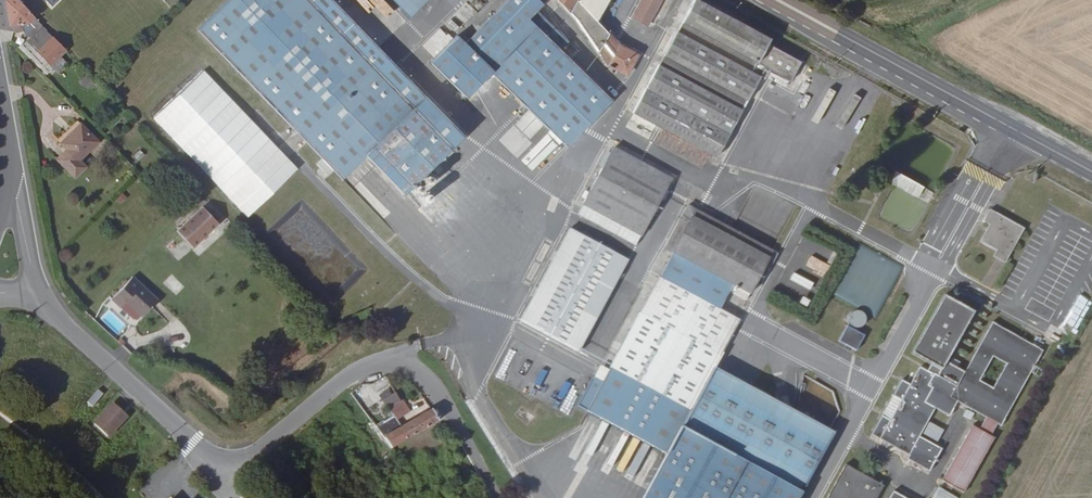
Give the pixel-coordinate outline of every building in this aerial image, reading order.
[(31,46),(48,62),(57,52),(53,48),(58,42),(17,0),(0,0),(0,4),(4,22),(10,27),(19,23),(24,27),(20,30),(33,43),(31,46)] [(454,143),(365,51),(316,0),(220,0),(188,30),(337,182),(356,162),(395,201),(454,143)] [(365,51),(397,19),(379,0),(316,0),(365,51)] [(407,19),(427,0),(388,0),(407,19)] [(528,0),(487,0),(427,61),(464,96),(486,74),(562,145),(608,98),(523,15),(533,5),(528,0)] [(585,29),(607,59),(626,70),(636,51),(616,38),(598,16),(606,0),(556,0),(585,29)] [(679,14),(627,108),(621,119),(644,132),(651,120),(712,153),(755,70),(762,74),(767,66),(791,79),(804,54),(705,0),(687,0),(679,14)] [(630,21),(648,31),(664,0),(642,0),(630,21)] [(674,11),(622,105),(627,108),(679,14),(674,11)] [(59,54),(57,52),(48,62),(50,64),(59,54)] [(849,72),(833,63),(827,73),(844,82),(849,72)] [(293,171),(197,70),(151,114),(246,215),(293,171)] [(712,153),(718,156),(762,74),(755,70),(712,153)] [(88,75),(79,82),(87,91),(95,84),(88,75)] [(64,94),(69,89),(59,78),(54,83),(64,94)] [(74,122),(70,118),(54,132),(60,137),(74,122)] [(93,141),(74,122),(60,137),(78,156),(93,141)] [(54,132),(49,138),(54,143),(60,137),(54,132)] [(78,168),(72,161),(78,156),(60,137),(54,143),(60,149),(50,159),(68,177),(78,168)] [(670,179),(610,144),(579,201),(638,234),(670,179)] [(917,200),(923,188),(893,172),(887,184),(917,200)] [(1004,243),(1023,210),(994,194),(989,191),(983,201),(988,204),(979,222),(993,230),(990,236),(1004,243)] [(684,202),(658,248),(666,253),(687,214),(765,260),(769,253),(684,202)] [(219,224),(201,206),(176,230),(193,249),(219,224)] [(687,214),(666,253),(581,409),(661,451),(635,497),(792,497),(829,428),(709,364),(734,317),(715,307),(726,286),(730,289),(726,295),(741,304),(765,260),(687,214)] [(625,257),(566,224),(516,314),(575,346),(625,257)] [(803,230),(801,237),(830,247),(833,240),(803,230)] [(904,267),(860,244),(832,297),(876,320),(904,267)] [(806,277),(802,284),(815,292),(819,285),(806,277)] [(161,303),(136,281),(116,304),(123,312),(124,310),(142,326),(161,303)] [(965,495),(1042,352),(991,324),(963,375),(948,368),(976,316),(948,301),(945,300),(938,313),(914,359),(944,374),(939,382),(922,373),(913,390),(905,386),(873,445),(932,477),(945,454),(921,440),(937,410),(952,419),(960,405),(977,414),(940,481),(965,495)] [(844,324),(857,330),(864,316),(851,310),(844,324)] [(853,351),(862,336),(843,326),(835,342),(853,351)] [(97,390),(89,404),(96,408),(105,394),(97,390)] [(388,391),(379,398),(391,415),(395,420),(408,410),(400,400),(394,405),(390,399),(392,396),(388,391)] [(400,400),(395,394),(392,396),(390,399),(394,405),(400,400)] [(125,416),(112,404),(93,426),(108,439),(125,416)] [(436,420),(429,408),(401,428),(409,439),(436,420)] [(391,415),(376,427),(394,451),(409,439),(401,428),(395,420),(391,415)] [(848,473),(835,497),(884,497),(886,494),(848,473)] [(148,496),(158,487),(153,483),(144,492),(148,496)] [(929,497),(956,497),(934,487),(929,497)]
